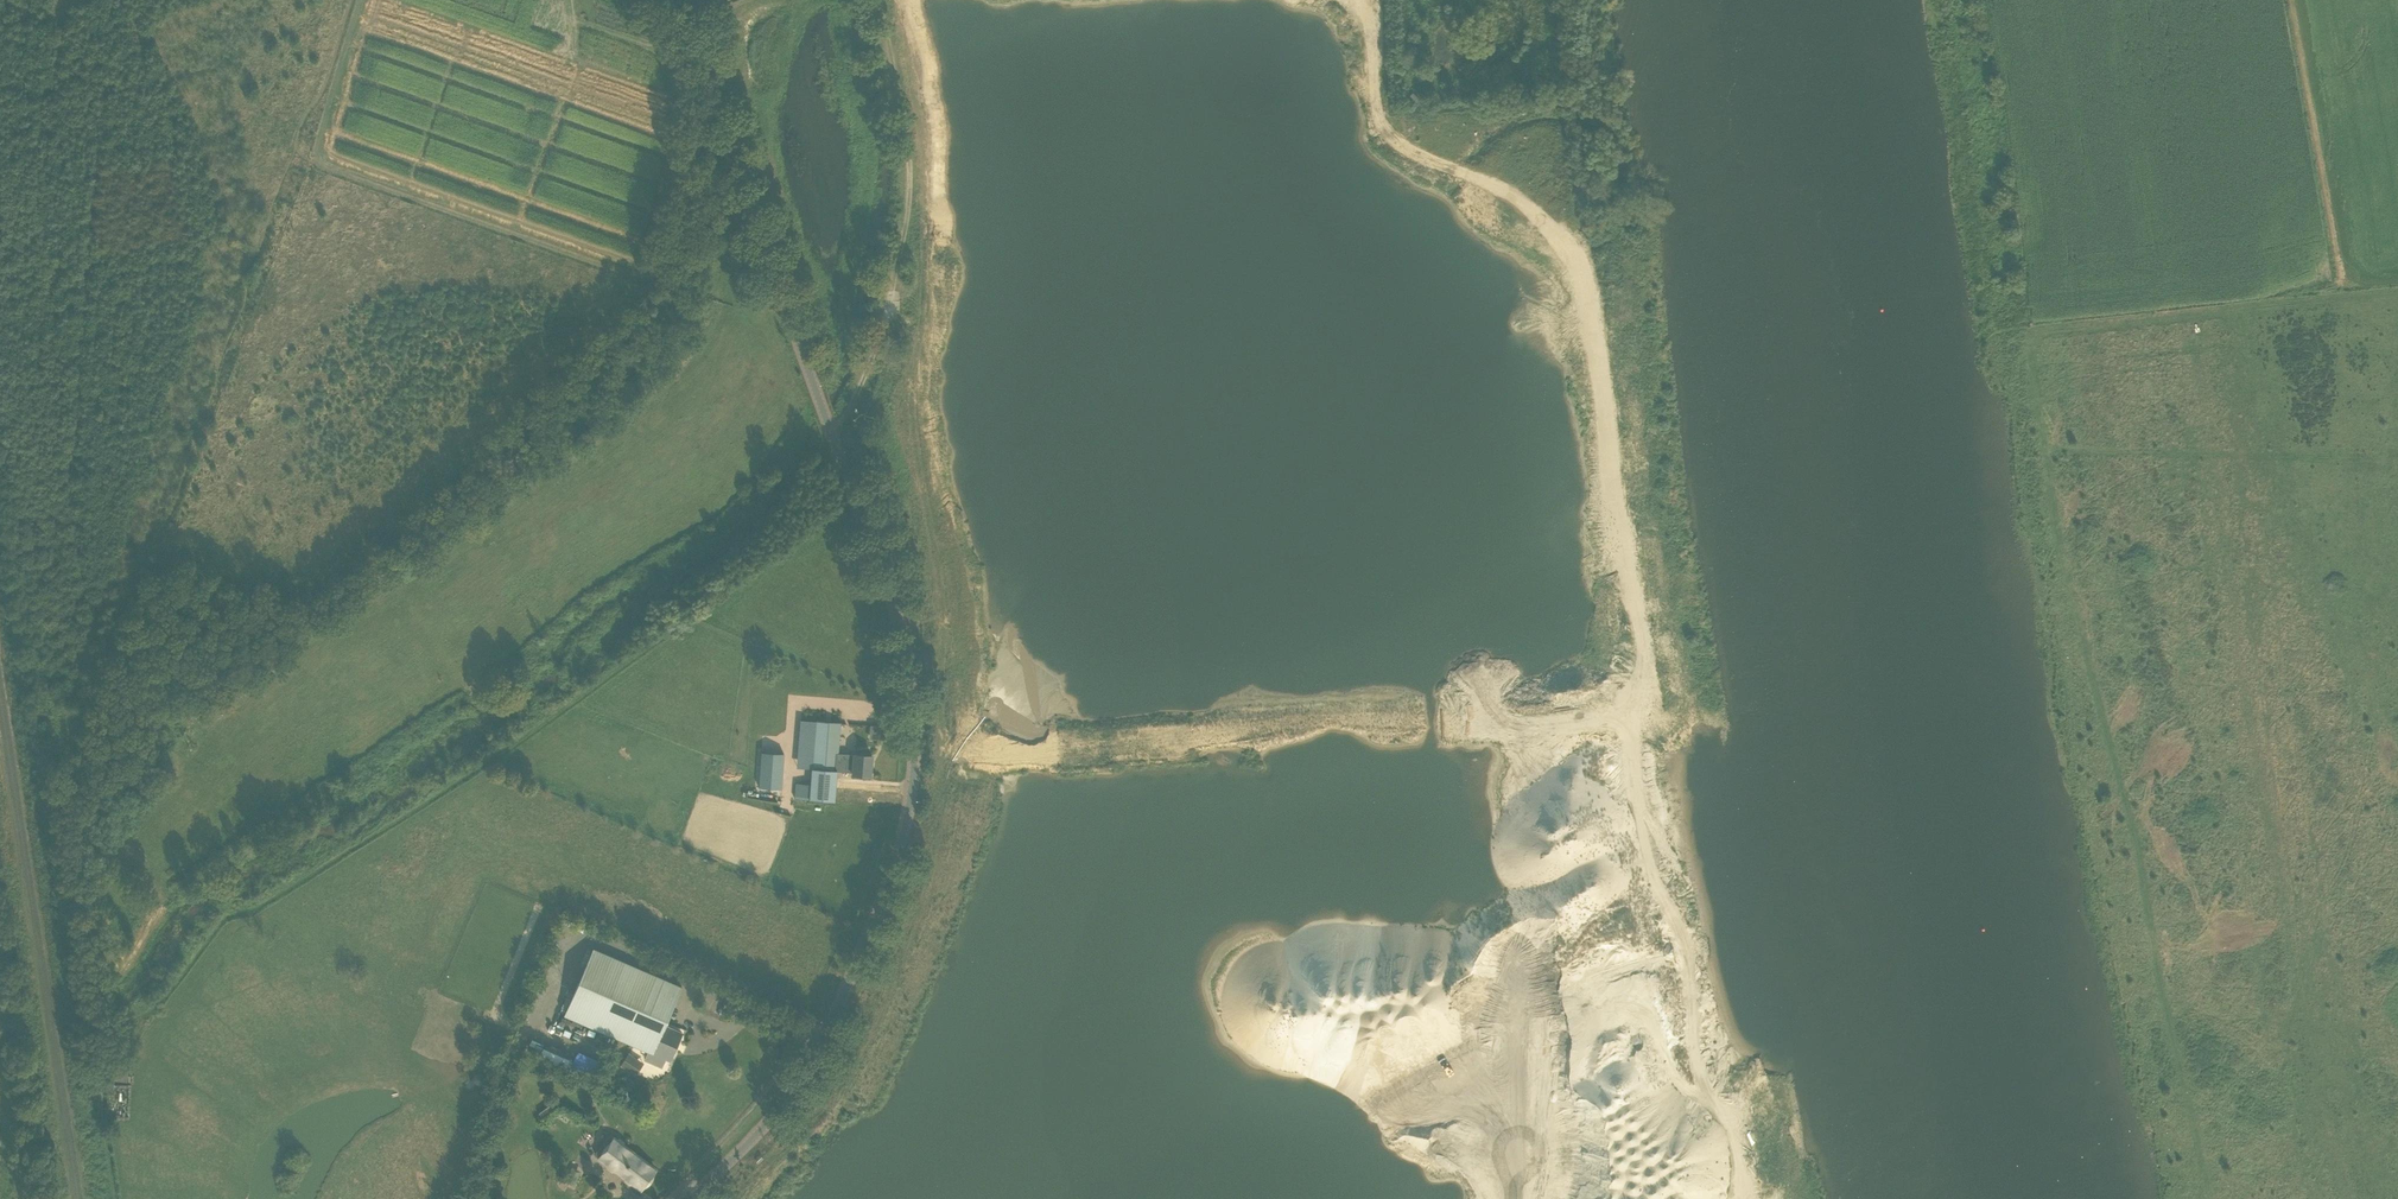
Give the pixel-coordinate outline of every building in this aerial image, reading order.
[(838,753),(841,722),(816,720),(814,767),(811,766),(810,783),(796,782),(794,797),(834,800),(837,771),(853,772),(852,775),(870,776),(872,756),(854,754),(838,753)] [(869,739),(880,739),(881,725),(869,724),(869,739)] [(761,752),(759,787),(782,789),(784,753),(761,752)] [(654,1020),(665,1025),(682,987),(593,948),(565,1015),(641,1049),(654,1020)] [(550,1023),(557,1027),(563,1015),(556,1012),(550,1023)] [(654,1020),(641,1049),(648,1052),(645,1060),(662,1067),(666,1058),(670,1060),(682,1032),(665,1025),(654,1020)] [(621,1066),(628,1071),(636,1058),(629,1053),(621,1066)] [(656,1170),(610,1135),(596,1155),(641,1189),(656,1170)] [(576,1182),(579,1174),(568,1171),(566,1178),(576,1182)]
